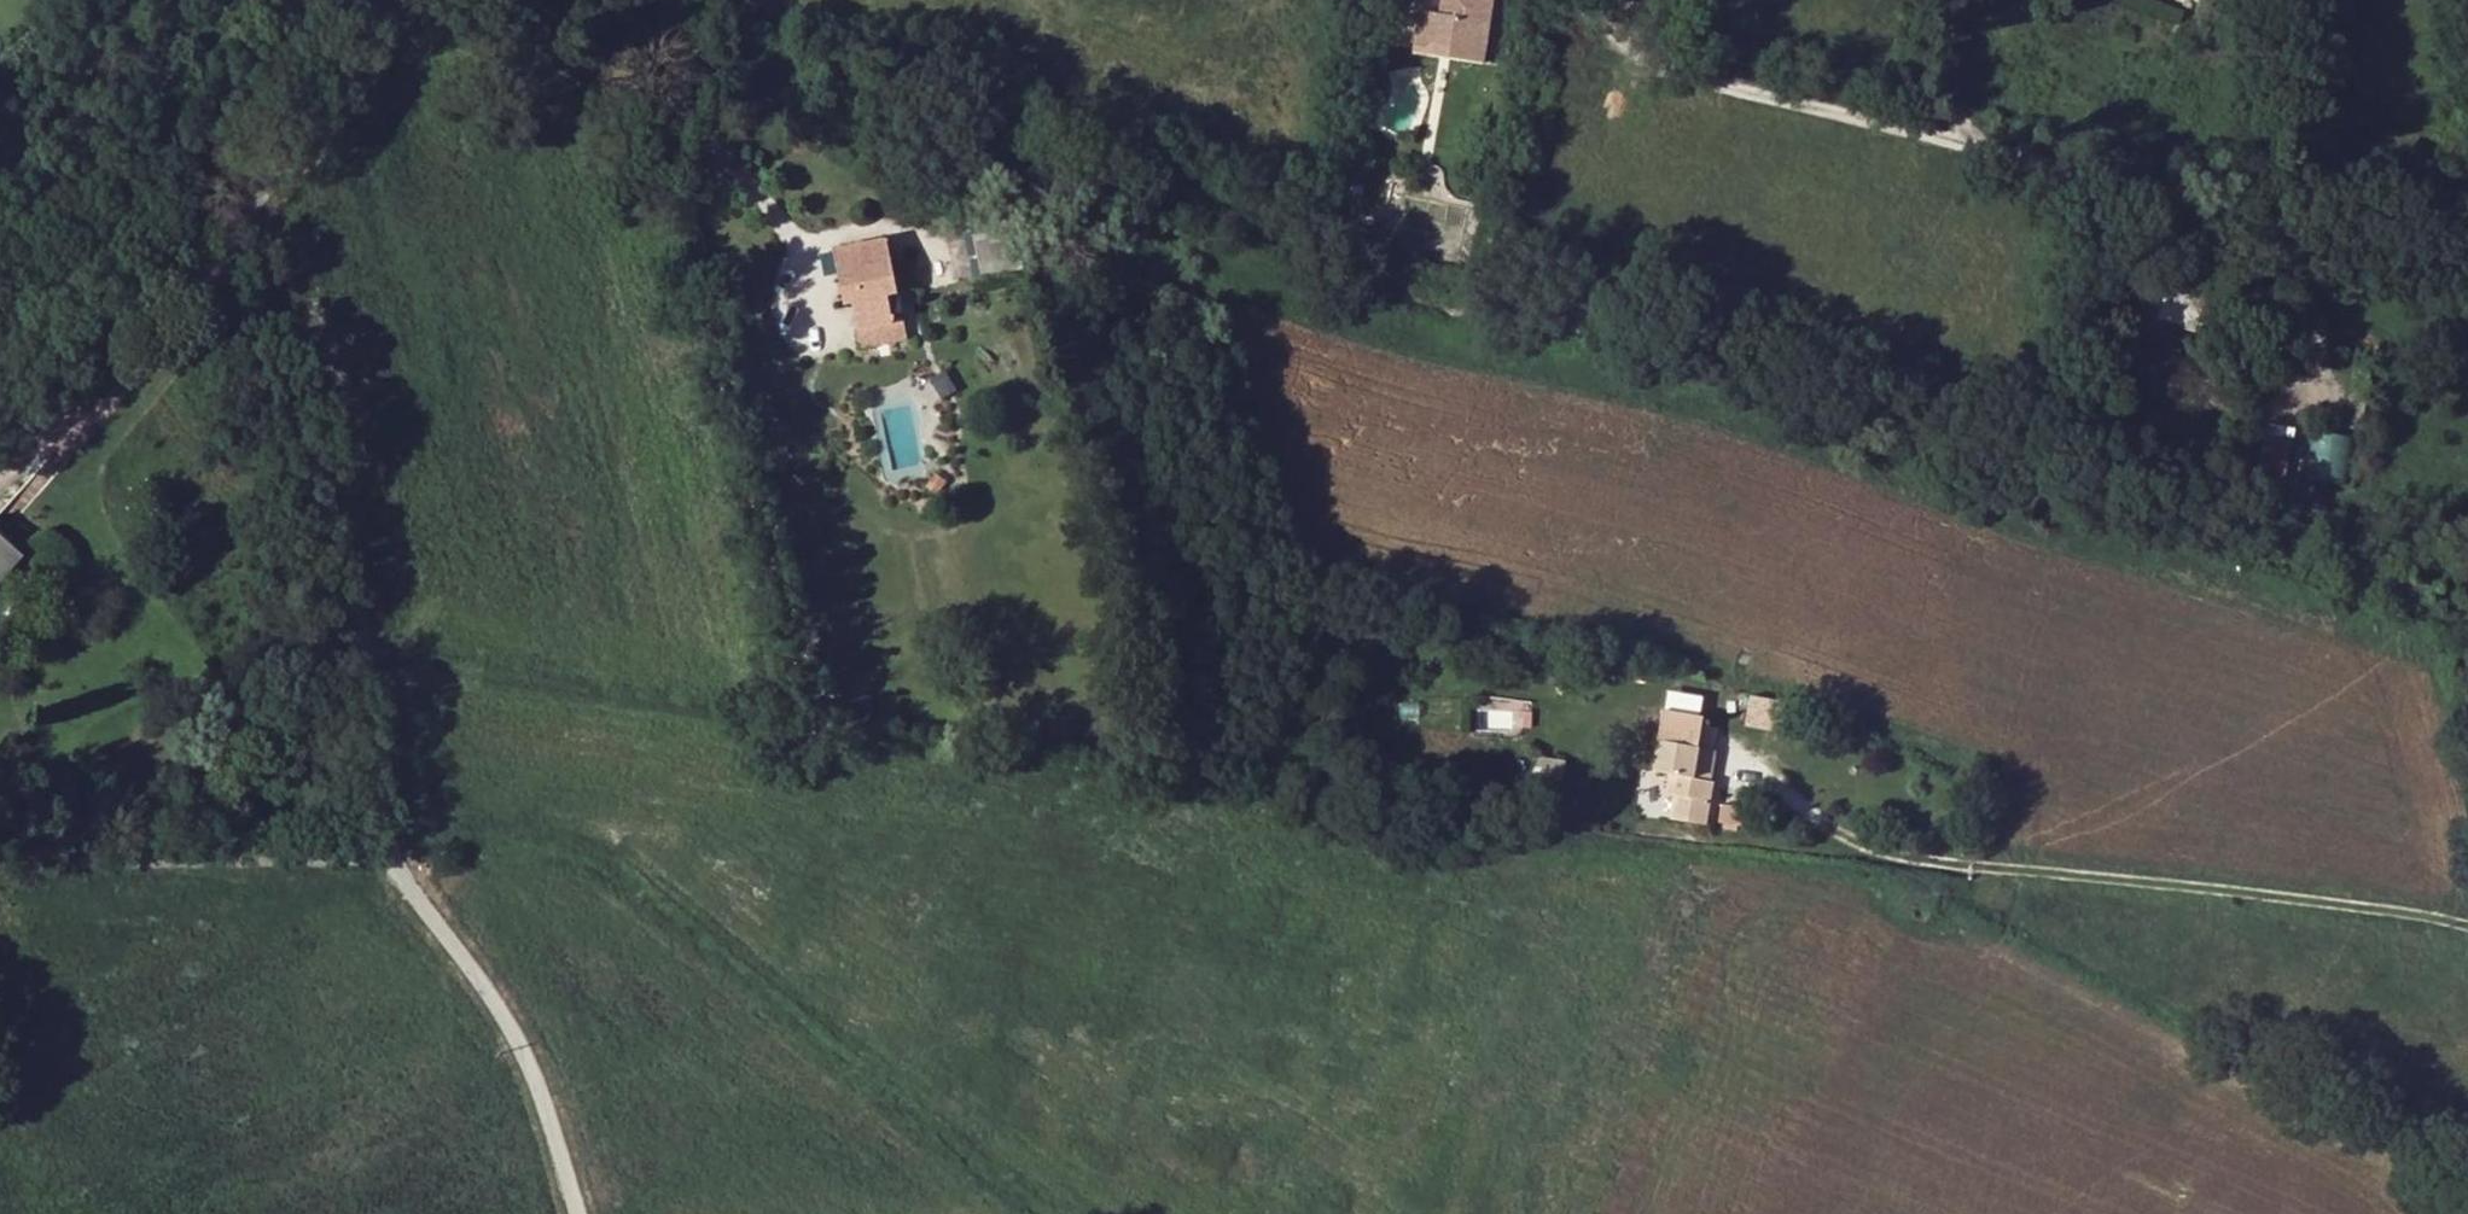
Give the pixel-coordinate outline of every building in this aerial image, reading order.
[(1433,14),(1418,11),(1415,11),(1409,51),(1477,62),(1487,0),(1435,0),(1433,14)] [(1418,11),(1433,14),(1435,0),(1419,0),(1418,11)] [(1362,164),(1350,162),(1349,170),(1360,173),(1362,164)] [(1354,200),(1360,178),(1348,175),(1343,197),(1354,200)] [(1007,234),(973,240),(982,280),(1015,273),(1007,234)] [(834,253),(838,277),(847,276),(852,306),(858,333),(903,323),(887,243),(834,253)] [(847,276),(838,277),(844,307),(852,306),(847,276)] [(2168,282),(2159,319),(2203,330),(2212,292),(2168,282)] [(907,340),(903,323),(858,333),(861,348),(905,340),(907,340)] [(2306,478),(2345,480),(2347,434),(2307,432),(2306,478)] [(2257,436),(2257,469),(2284,470),(2284,436),(2257,436)] [(23,559),(0,538),(0,585),(23,559)] [(1357,677),(1341,677),(1342,698),(1358,697),(1357,677)] [(1649,773),(1668,777),(1711,785),(1717,754),(1696,750),(1701,721),(1661,713),(1649,773)] [(1560,797),(1564,761),(1536,758),(1532,794),(1560,797)] [(1711,785),(1668,777),(1665,797),(1672,798),(1671,810),(1669,822),(1704,827),(1711,785)] [(1671,810),(1672,798),(1665,797),(1663,808),(1671,810)] [(1718,823),(1740,826),(1742,808),(1721,805),(1718,823)]
